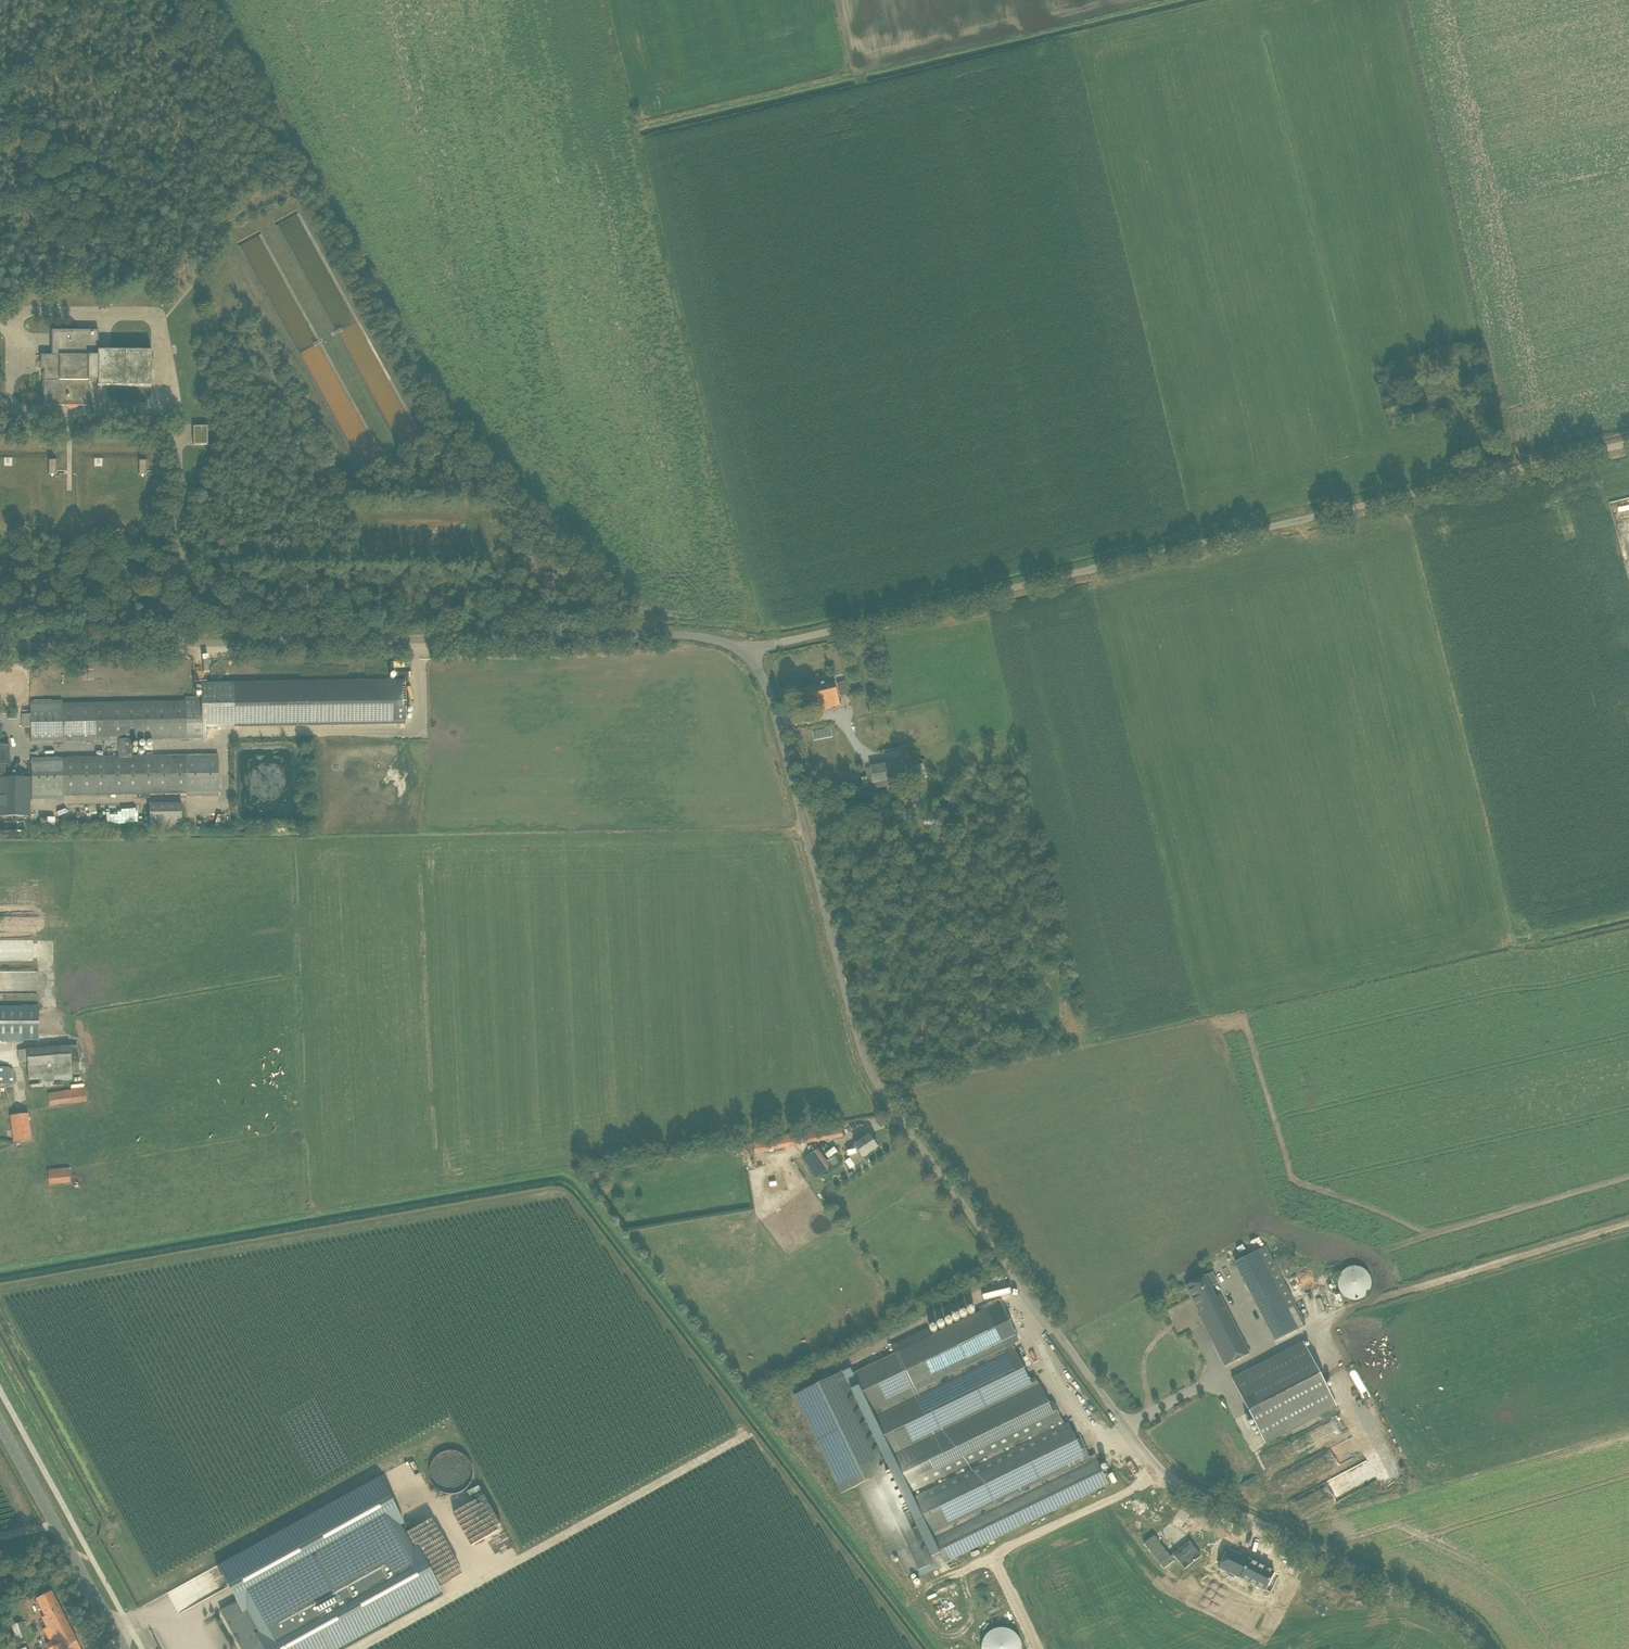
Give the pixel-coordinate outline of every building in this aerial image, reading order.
[(96,386),(151,386),(151,351),(98,351),(98,331),(51,330),(51,355),(40,355),(40,369),(44,369),(43,406),(88,406),(88,381),(96,382),(96,386)] [(193,427),(194,445),(208,444),(207,426),(193,427)] [(57,461),(0,459),(0,519),(54,521),(57,461)] [(147,521),(146,461),(88,462),(89,522),(147,521)] [(103,746),(119,746),(119,755),(31,756),(32,800),(63,799),(63,796),(187,793),(187,797),(218,796),(218,753),(130,755),(130,739),(206,738),(206,727),(405,724),(405,679),(201,683),(201,697),(185,697),(185,701),(62,703),(62,700),(31,700),(31,742),(103,741),(103,746)] [(818,711),(840,705),(834,680),(800,689),(805,708),(816,705),(818,711)] [(5,775),(5,766),(9,766),(9,745),(0,745),(0,775),(5,775)] [(875,782),(876,788),(901,783),(900,778),(907,777),(904,762),(866,769),(868,784),(875,782)] [(0,778),(0,816),(29,816),(30,778),(0,778)] [(181,803),(149,804),(150,827),(181,826),(181,803)] [(0,1007),(0,1040),(39,1039),(39,1007),(0,1007)] [(78,1045),(18,1050),(18,1061),(27,1061),(29,1080),(41,1079),(41,1081),(72,1079),(72,1074),(80,1074),(78,1045)] [(48,1092),(50,1106),(87,1101),(85,1087),(48,1092)] [(11,1116),(14,1142),(31,1140),(28,1114),(11,1116)] [(755,1151),(842,1136),(840,1124),(753,1139),(755,1151)] [(878,1147),(869,1135),(846,1151),(856,1165),(865,1159),(864,1157),(878,1147)] [(804,1159),(818,1178),(831,1169),(818,1149),(804,1159)] [(69,1167),(47,1169),(49,1185),(71,1183),(69,1167)] [(1275,1340),(1298,1328),(1259,1251),(1235,1263),(1275,1340)] [(1343,1295),(1346,1297),(1350,1299),(1352,1300),(1356,1300),(1362,1298),(1366,1296),(1369,1292),(1371,1288),(1372,1282),(1371,1277),(1369,1274),(1367,1271),(1361,1267),(1356,1266),(1352,1266),(1349,1267),(1345,1269),(1342,1272),(1339,1276),(1338,1279),(1338,1283),(1338,1287),(1340,1292),(1343,1295)] [(1249,1354),(1224,1303),(1220,1305),(1205,1276),(1186,1286),(1201,1315),(1199,1316),(1225,1366),(1249,1354)] [(1000,1302),(986,1308),(1003,1342),(1005,1347),(1012,1343),(1012,1344),(1019,1341),(1000,1302)] [(893,1311),(901,1322),(909,1316),(901,1306),(893,1311)] [(851,1368),(794,1395),(841,1494),(848,1491),(858,1486),(879,1530),(892,1556),(896,1554),(907,1576),(916,1572),(919,1577),(938,1568),(937,1567),(935,1562),(942,1559),(944,1563),(1108,1484),(1094,1455),(1090,1457),(1081,1439),(1077,1441),(1068,1422),(1064,1424),(1053,1401),(1049,1403),(1040,1385),(1039,1385),(1035,1377),(1029,1380),(1012,1343),(1005,1347),(1003,1342),(986,1308),(853,1373),(851,1368)] [(1336,1405),(1304,1343),(1232,1380),(1264,1442),(1336,1405)] [(462,1486),(461,1476),(459,1476),(459,1472),(444,1473),(444,1477),(439,1477),(439,1488),(462,1486)] [(220,1611),(241,1648),(252,1648),(260,1644),(263,1648),(338,1648),(441,1592),(416,1546),(412,1547),(400,1525),(404,1524),(378,1477),(217,1565),(237,1602),(220,1611)] [(1204,1556),(1192,1540),(1172,1554),(1157,1533),(1145,1542),(1164,1569),(1179,1559),(1186,1569),(1204,1556)] [(1228,1548),(1219,1566),(1265,1590),(1275,1572),(1228,1548)] [(51,1591),(36,1599),(44,1616),(42,1618),(47,1627),(43,1629),(50,1642),(46,1644),(48,1648),(81,1648),(51,1591)] [(11,1625),(16,1640),(27,1636),(22,1621),(11,1625)] [(988,1648),(1022,1648),(1022,1629),(987,1629),(988,1648)]
